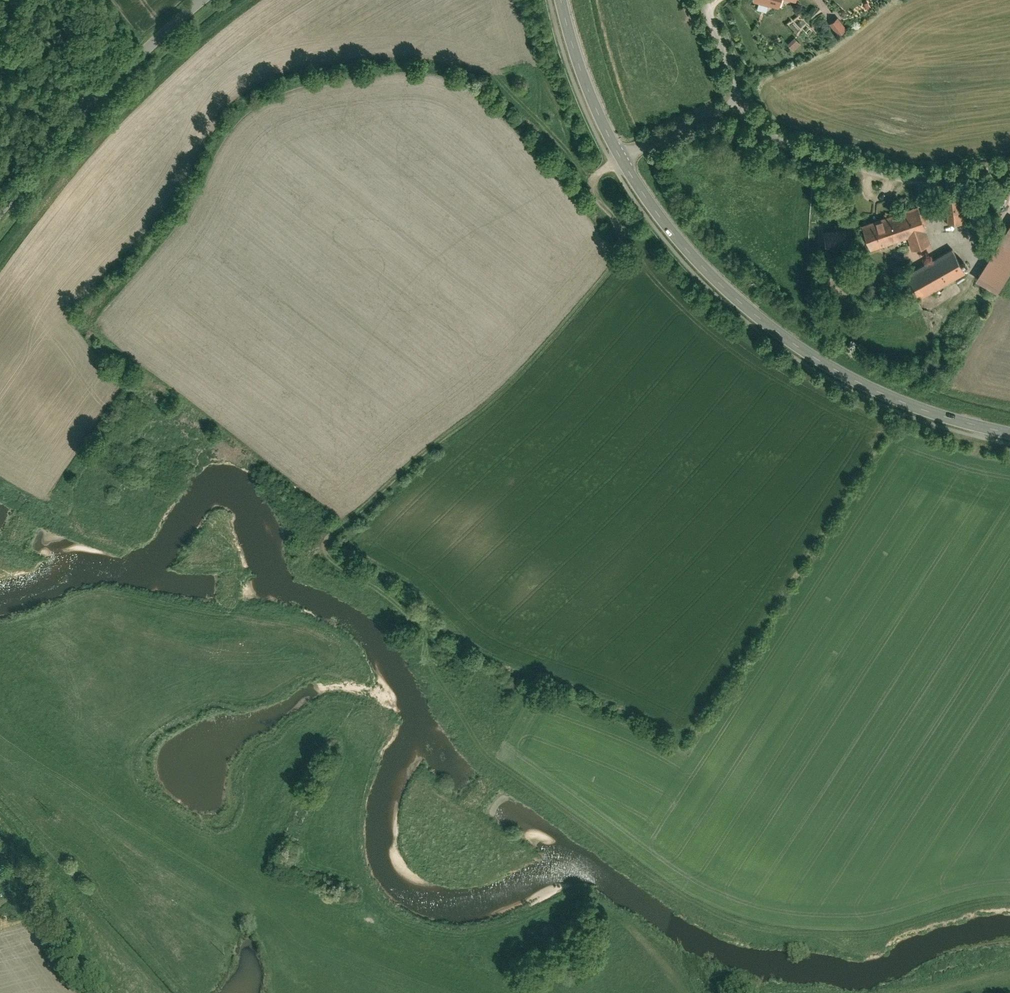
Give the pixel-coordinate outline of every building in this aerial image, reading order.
[(836,15),(827,22),(836,34),(845,28),(836,15)] [(794,50),(801,43),(794,35),(787,43),(794,50)] [(943,194),(946,223),(963,222),(960,193),(943,194)] [(859,225),(868,250),(906,237),(911,250),(932,242),(920,205),(859,225)] [(975,279),(998,294),(1009,275),(1009,224),(975,279)] [(821,232),(824,250),(848,246),(845,228),(821,232)] [(902,276),(914,298),(965,271),(952,249),(902,276)]
